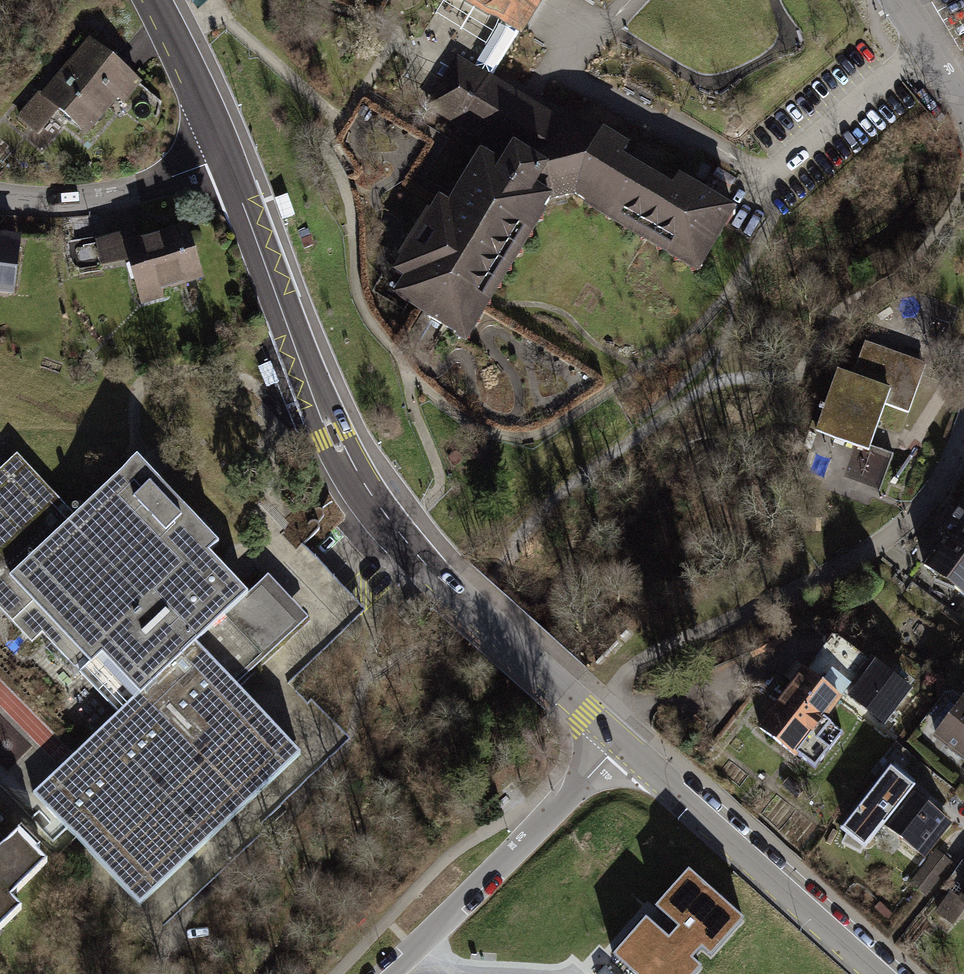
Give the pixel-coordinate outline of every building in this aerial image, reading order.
[(449,0),(447,0),(433,22),(484,52),(498,29),(449,0)] [(498,29),(515,40),(524,45),(551,0),(449,0),(498,29)] [(515,40),(498,29),(484,52),(476,65),(494,76),(515,40)] [(86,30),(17,109),(38,127),(58,104),(87,129),(136,73),(86,30)] [(476,65),(457,54),(425,107),(483,142),(449,198),(439,192),(430,207),(427,205),(397,255),(400,257),(392,270),(402,276),(392,293),(457,333),(457,338),(467,344),(550,209),(546,207),(551,199),(576,193),(586,200),(584,203),(700,272),(738,208),(681,174),(675,185),(624,154),(631,142),(604,126),(584,130),(527,96),(494,76),(476,65)] [(124,231),(93,240),(101,266),(124,259),(138,308),(166,300),(163,289),(204,277),(188,222),(127,240),(124,231)] [(0,236),(0,294),(11,296),(20,240),(0,236)] [(926,364),(865,342),(853,377),(838,371),(816,431),(868,450),(886,404),(908,413),(926,364)] [(0,463),(0,605),(37,645),(49,634),(119,709),(37,784),(138,893),(296,748),(235,681),(309,613),(267,568),(244,588),(203,544),(215,533),(131,441),(67,501),(17,447),(0,463)] [(935,550),(942,555),(921,583),(963,615),(963,512),(935,550)] [(800,677),(757,738),(816,779),(843,742),(822,727),(844,697),(876,720),(893,696),(830,652),(808,682),(800,677)] [(956,706),(923,744),(963,778),(963,777),(963,712),(956,706)] [(893,811),(877,800),(857,829),(876,842),(881,834),(928,865),(907,896),(924,908),(951,868),(935,857),(953,830),(903,797),(893,811)] [(22,908),(11,898),(47,862),(36,852),(40,848),(21,829),(0,849),(0,930),(22,908)] [(956,905),(946,922),(963,933),(963,910),(956,905)]
